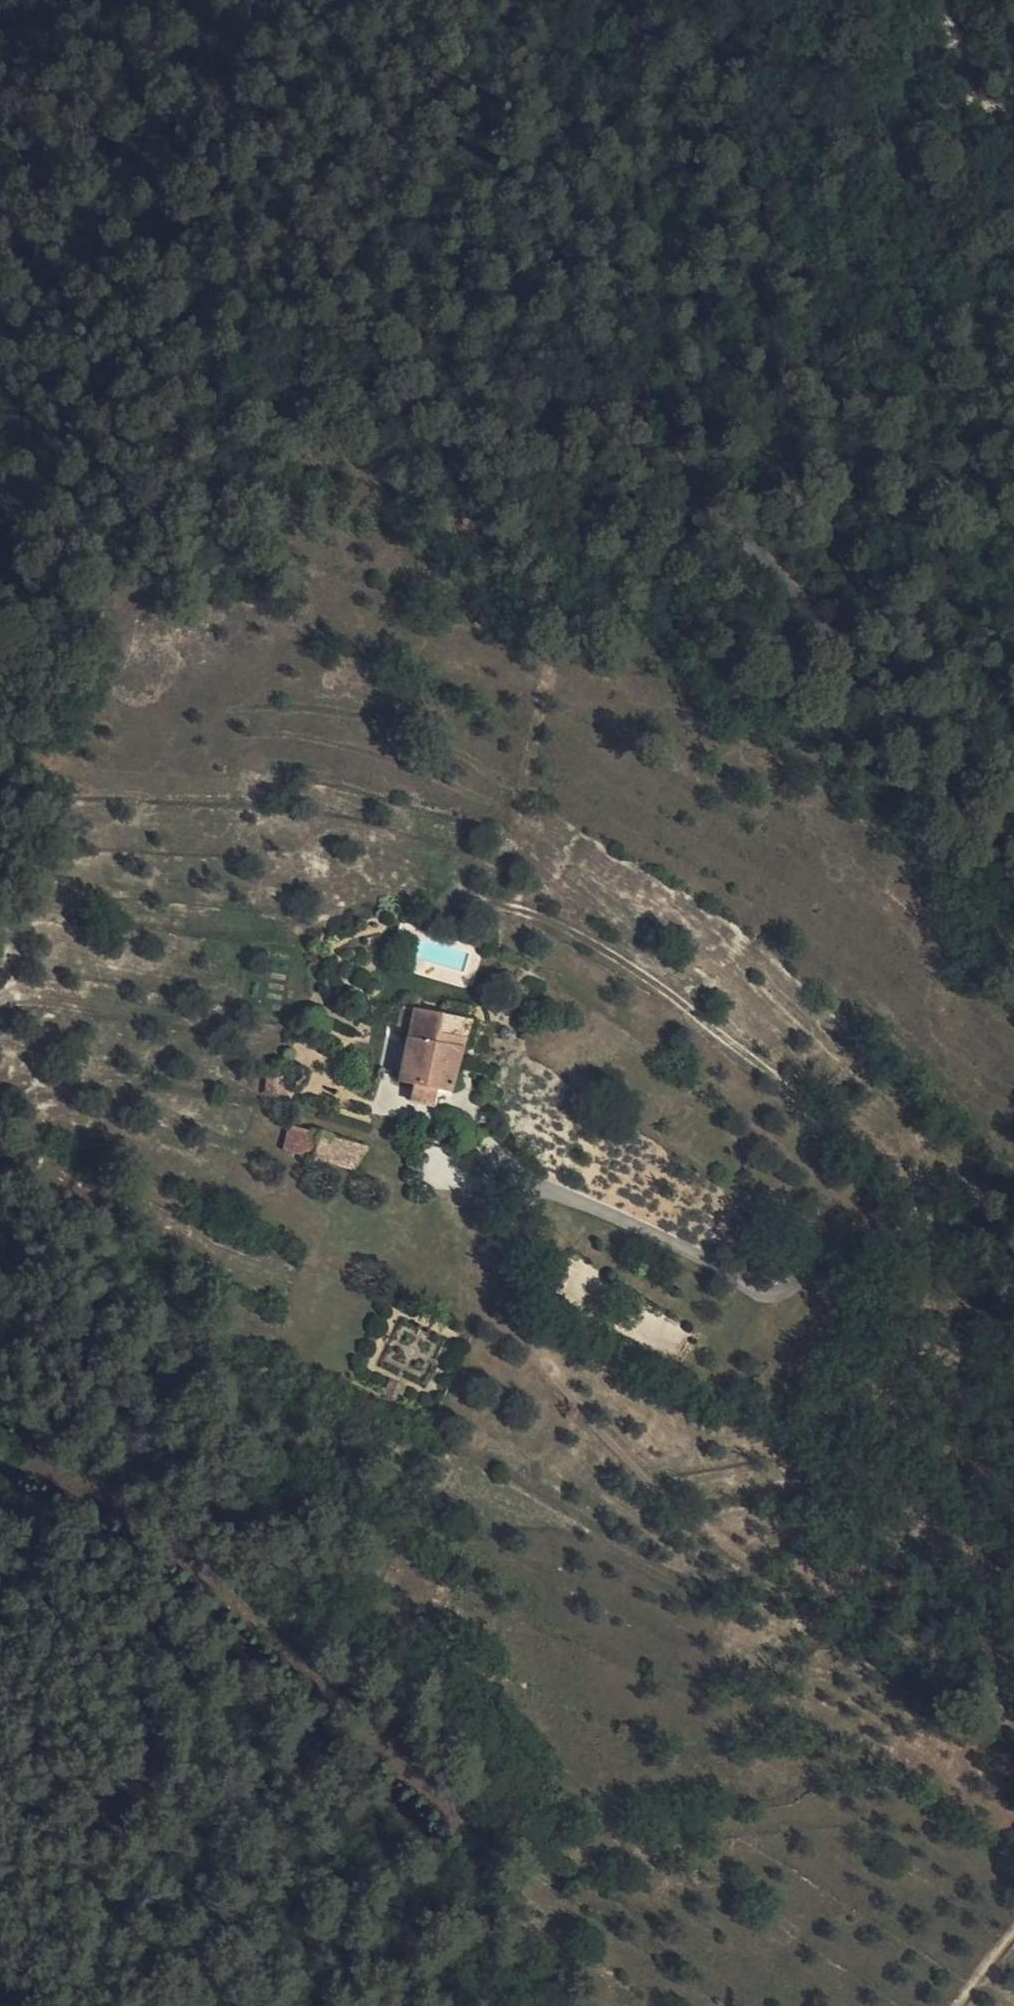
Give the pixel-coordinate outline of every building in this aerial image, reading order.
[(436,1127),(450,1053),(396,1041),(398,1031),(381,1027),(376,1064),(389,1066),(379,1117),(403,1122),(399,1140),(421,1144),(424,1124),(436,1127)] [(254,1123),(255,1115),(245,1114),(244,1121),(254,1123)] [(254,1123),(244,1121),(243,1134),(258,1135),(260,1115),(255,1115),(254,1123)] [(291,1123),(286,1144),(307,1149),(312,1128),(291,1123)] [(327,1128),(318,1151),(362,1169),(372,1146),(327,1128)]
